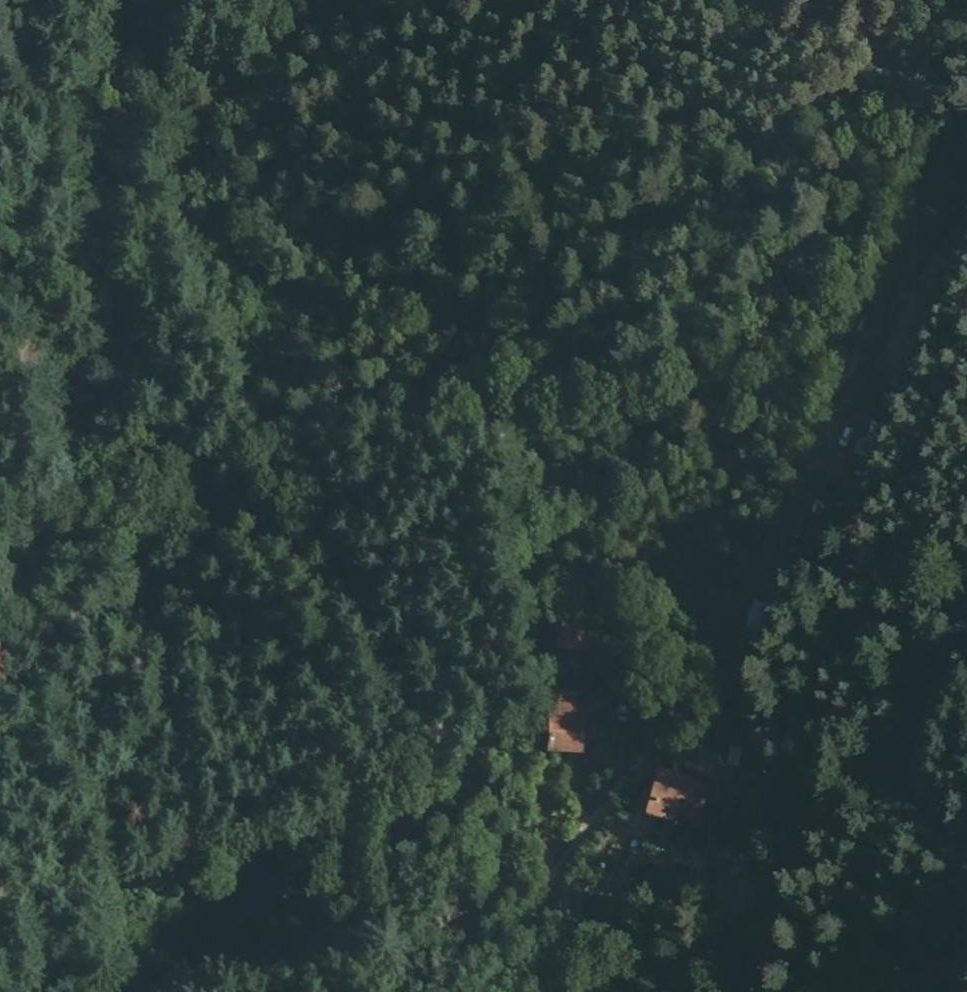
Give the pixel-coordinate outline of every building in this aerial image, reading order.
[(766,639),(770,603),(752,601),(748,637),(766,639)] [(609,742),(610,711),(612,684),(579,686),(579,745),(609,742)] [(728,769),(694,771),(692,809),(710,810),(728,808),(728,769)]
